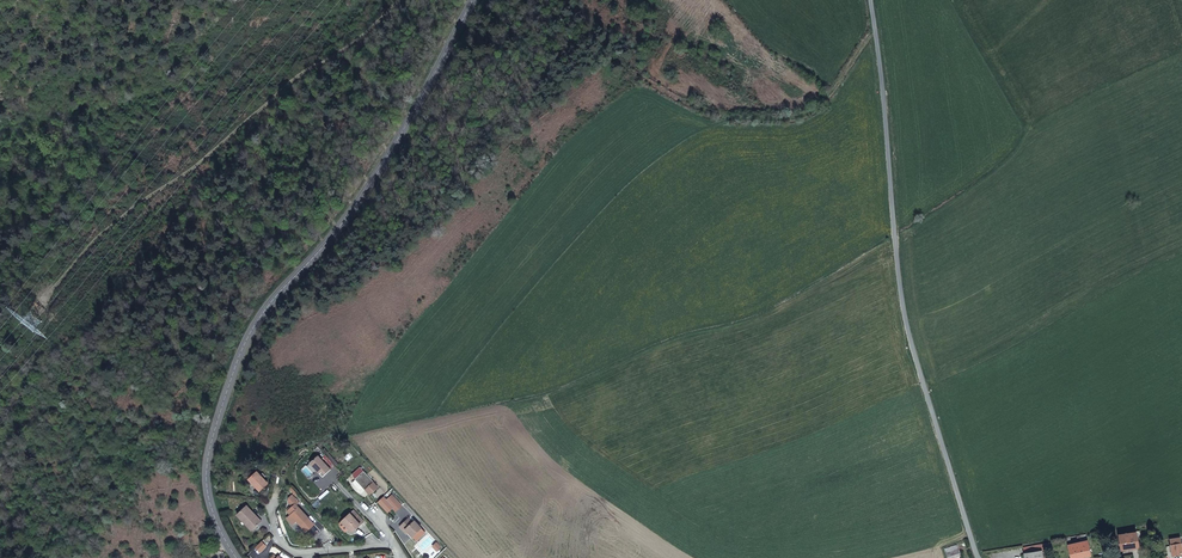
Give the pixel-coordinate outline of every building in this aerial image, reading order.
[(317,456),(310,463),(316,470),(322,477),(330,470),(335,466),(326,455),(320,460),(317,456)] [(310,463),(307,466),(313,473),(316,470),(310,463)] [(313,473),(307,466),(306,466),(301,471),(309,479),(314,474),(313,473)] [(356,480),(362,486),(370,495),(377,487),(370,480),(372,478),(368,474),(366,475),(359,468),(352,475),(356,480)] [(267,483),(263,479),(260,476),(257,473),(249,480),(259,490),(267,483)] [(358,489),(362,486),(356,480),(352,483),(358,489)] [(291,495),(289,498),(295,504),(293,507),(287,512),(292,516),(296,521),(300,526),(308,518),(296,506),(299,503),(291,495)] [(392,496),(386,501),(393,508),(395,511),(401,506),(392,496)] [(393,508),(386,501),(383,498),(379,502),(388,513),(393,508)] [(245,521),(253,530),(261,522),(246,506),(237,515),(244,523),(245,521)] [(353,511),(342,521),(349,528),(352,532),(363,521),(353,511)] [(413,537),(421,529),(414,521),(412,522),(408,518),(399,527),(407,535),(408,533),(413,537)] [(252,531),(253,530),(245,521),(244,523),(252,531)] [(349,528),(342,521),(340,524),(340,527),(345,532),(349,528)] [(425,533),(421,529),(413,537),(416,541),(425,533)] [(1140,536),(1140,532),(1136,532),(1136,533),(1119,535),(1121,550),(1138,548),(1136,536),(1140,536)] [(1180,538),(1169,540),(1172,556),(1181,554),(1181,548),(1180,538)] [(1080,557),(1083,557),(1090,556),(1087,541),(1068,546),(1071,557),(1079,557),(1080,557)] [(1024,555),(1025,554),(1041,552),(1051,550),(1049,543),(1023,548),(1024,555)] [(956,546),(945,549),(948,557),(953,557),(959,556),(958,551),(958,550),(956,546)]
